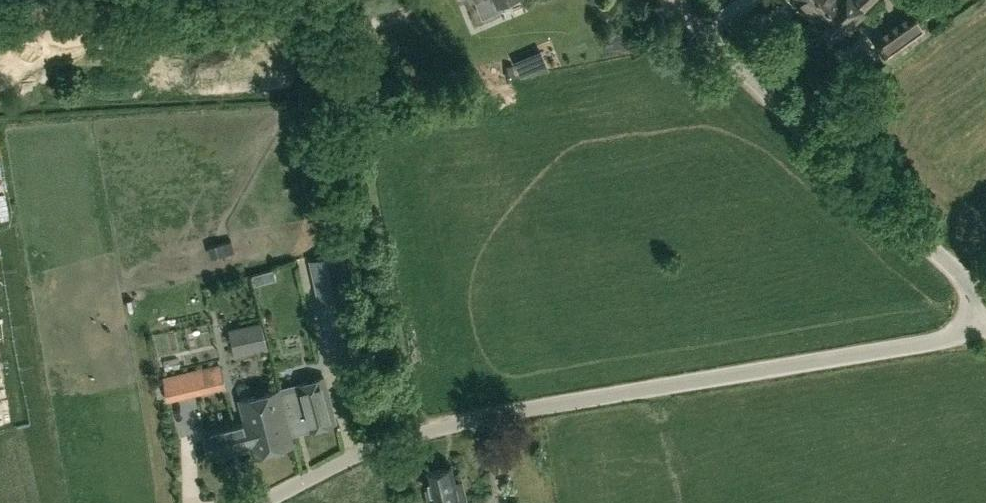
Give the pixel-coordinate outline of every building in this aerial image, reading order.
[(818,14),(816,16),(817,16),(833,0),(804,0),(818,14)] [(854,0),(833,0),(817,16),(836,36),(864,10),(863,9),(872,0),(854,0)] [(915,6),(871,37),(888,61),(932,31),(915,6)] [(522,76),(530,74),(523,57),(516,60),(522,76)] [(232,241),(210,247),(213,257),(234,252),(232,241)] [(342,252),(309,259),(329,345),(362,338),(342,252)] [(262,324),(221,333),(226,357),(267,348),(262,324)] [(220,368),(163,380),(167,400),(224,388),(220,368)] [(240,400),(246,422),(247,428),(247,427),(252,444),(251,444),(254,455),(293,444),(289,431),(307,427),(308,430),(335,423),(323,378),(296,385),(303,414),(286,419),(279,390),(240,400)] [(246,422),(207,433),(209,441),(206,442),(209,453),(212,453),(212,455),(251,444),(252,444),(247,427),(247,428),(246,422)] [(461,498),(466,497),(462,481),(455,482),(451,467),(426,473),(429,489),(425,490),(428,502),(462,502),(461,498)]
